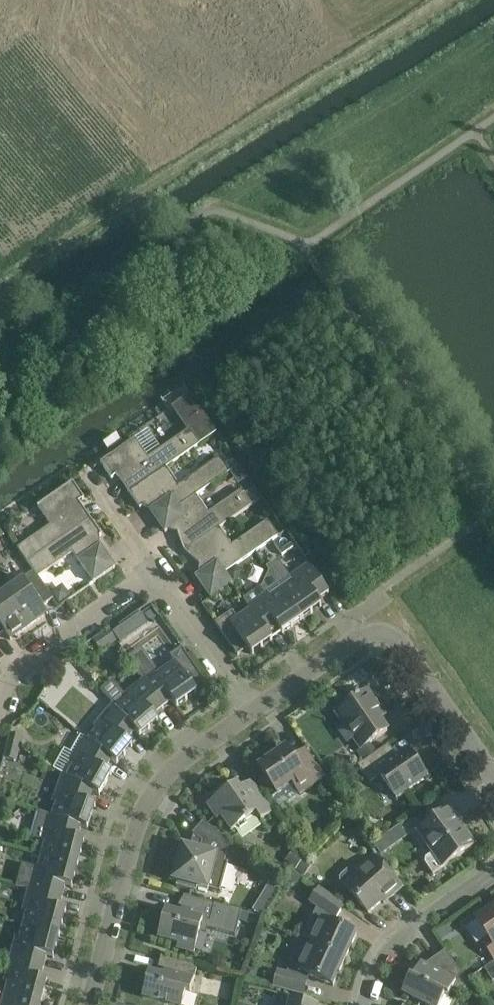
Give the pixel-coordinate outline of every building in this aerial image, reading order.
[(185,414),(197,405),(190,396),(178,404),(185,414)] [(206,417),(203,417),(190,426),(189,429),(148,458),(135,440),(100,464),(111,480),(116,476),(129,494),(200,444),(217,433),(206,417)] [(200,444),(129,494),(139,509),(146,505),(157,522),(229,473),(224,466),(219,458),(178,486),(166,468),(200,445),(200,444)] [(235,459),(224,466),(229,473),(239,465),(235,459)] [(229,473),(157,522),(165,533),(175,526),(184,552),(252,505),(245,495),(242,490),(208,514),(196,496),(229,473)] [(17,549),(27,564),(91,520),(79,503),(84,499),(72,483),(37,507),(50,526),(17,549)] [(255,488),(245,495),(252,505),(262,498),(255,488)] [(252,505),(184,552),(205,570),(195,577),(203,588),(224,573),(225,573),(278,536),(268,521),(232,546),(219,529),(252,506),(252,505)] [(27,564),(33,572),(38,578),(73,554),(93,583),(115,568),(96,540),(102,536),(91,520),(27,564)] [(11,521),(3,526),(9,535),(13,532),(14,526),(11,521)] [(322,606),(318,600),(328,593),(317,577),(309,565),(290,578),(278,560),(266,568),(269,572),(302,620),(316,610),(322,606)] [(241,572),(236,566),(226,573),(234,583),(239,579),(241,572)] [(23,580),(5,593),(29,627),(48,614),(43,607),(53,600),(45,588),(42,583),(38,578),(37,578),(33,572),(22,579),(23,580)] [(262,586),(243,600),(268,635),(277,628),(281,634),(302,620),(269,572),(262,586)] [(230,582),(225,573),(224,573),(203,588),(211,599),(232,584),(231,581),(230,582)] [(63,586),(52,594),(59,604),(70,597),(63,586)] [(10,641),(29,627),(5,593),(0,596),(0,626),(10,641)] [(272,641),(268,635),(243,600),(250,611),(238,620),(232,612),(215,624),(235,652),(245,645),(252,655),(272,641)] [(141,614),(113,633),(121,644),(148,625),(141,614)] [(115,640),(108,630),(92,641),(99,651),(115,640)] [(126,656),(143,680),(163,709),(172,702),(176,708),(197,694),(194,689),(205,682),(182,648),(171,656),(176,663),(159,675),(140,647),(126,656)] [(158,722),(154,716),(163,709),(143,680),(124,697),(126,700),(117,709),(116,709),(140,737),(158,722)] [(384,717),(367,692),(358,698),(357,696),(354,698),(355,700),(336,713),(347,730),(361,750),(369,744),(387,731),(379,720),(384,717)] [(139,738),(140,737),(116,709),(117,709),(113,706),(94,728),(97,731),(89,741),(112,760),(117,765),(133,746),(127,742),(135,732),(139,738)] [(7,746),(19,749),(22,737),(10,734),(7,746)] [(105,772),(112,760),(89,741),(85,738),(70,764),(74,766),(67,777),(93,793),(99,797),(111,775),(105,772)] [(361,750),(357,752),(364,762),(375,754),(369,744),(361,750)] [(19,749),(7,746),(4,759),(15,762),(19,749)] [(293,760),(285,748),(258,767),(277,794),(293,784),(300,794),(325,777),(306,751),(293,760)] [(390,759),(384,748),(375,754),(364,762),(358,766),(370,783),(380,775),(397,799),(410,789),(427,778),(407,750),(397,757),(395,755),(390,759)] [(336,759),(328,758),(322,763),(320,770),(325,777),(333,778),(339,774),(341,766),(336,759)] [(93,793),(67,777),(63,776),(53,803),(57,805),(53,817),(49,815),(48,816),(65,822),(87,830),(95,807),(89,804),(93,793)] [(263,798),(252,781),(251,782),(254,786),(243,794),(236,784),(207,805),(217,819),(221,816),(232,831),(256,814),(261,821),(274,813),(263,798)] [(443,868),(474,846),(448,808),(417,830),(433,854),(425,860),(425,864),(433,875),(443,868)] [(87,830),(65,822),(48,816),(42,814),(39,813),(33,839),(46,843),(42,856),(78,865),(84,841),(77,840),(80,828),(87,830)] [(203,822),(192,835),(196,838),(193,849),(182,846),(173,881),(220,894),(229,862),(225,861),(229,845),(203,822)] [(383,837),(373,844),(381,856),(391,848),(383,837)] [(296,853),(288,864),(295,869),(303,858),(296,853)] [(78,865),(42,856),(39,869),(35,867),(29,890),(62,898),(65,887),(72,889),(78,865)] [(388,873),(374,857),(365,865),(367,867),(345,887),(368,914),(389,895),(391,898),(402,888),(388,873)] [(313,865),(304,858),(295,871),(304,877),(313,865)] [(291,884),(298,883),(301,879),(293,873),(287,881),(291,884)] [(263,895),(273,901),(279,891),(269,885),(263,895)] [(62,898),(29,890),(23,912),(27,913),(23,926),(59,935),(66,912),(59,910),(62,898)] [(316,933),(310,945),(345,961),(356,936),(332,925),(334,921),(344,907),(319,890),(310,903),(317,908),(307,929),(316,933)] [(224,907),(184,897),(179,914),(165,911),(158,938),(178,943),(177,948),(194,953),(202,921),(220,926),(224,907)] [(477,920),(488,937),(482,941),(493,959),(493,908),(477,920)] [(59,935),(23,926),(20,939),(16,938),(10,960),(43,969),(46,957),(53,959),(59,935)] [(446,927),(436,934),(441,942),(451,935),(446,927)] [(333,987),(345,961),(310,945),(304,957),(296,953),(286,974),(278,972),(274,988),(303,996),(307,979),(309,976),(333,987)] [(445,951),(423,966),(420,964),(413,979),(410,977),(402,993),(425,1004),(440,1004),(445,996),(448,998),(452,989),(457,995),(469,986),(445,951)] [(167,958),(162,976),(148,973),(142,997),(161,1002),(171,1004),(182,1004),(186,993),(190,994),(197,966),(167,958)] [(5,996),(36,1004),(41,1004),(47,982),(40,980),(43,969),(10,960),(4,982),(8,983),(5,996)] [(484,969),(488,975),(493,971),(493,962),(484,969)] [(257,971),(247,969),(244,979),(255,982),(257,971)] [(5,996),(0,995),(0,1004),(36,1004),(5,996)] [(278,996),(275,1004),(310,1004),(278,996)]
